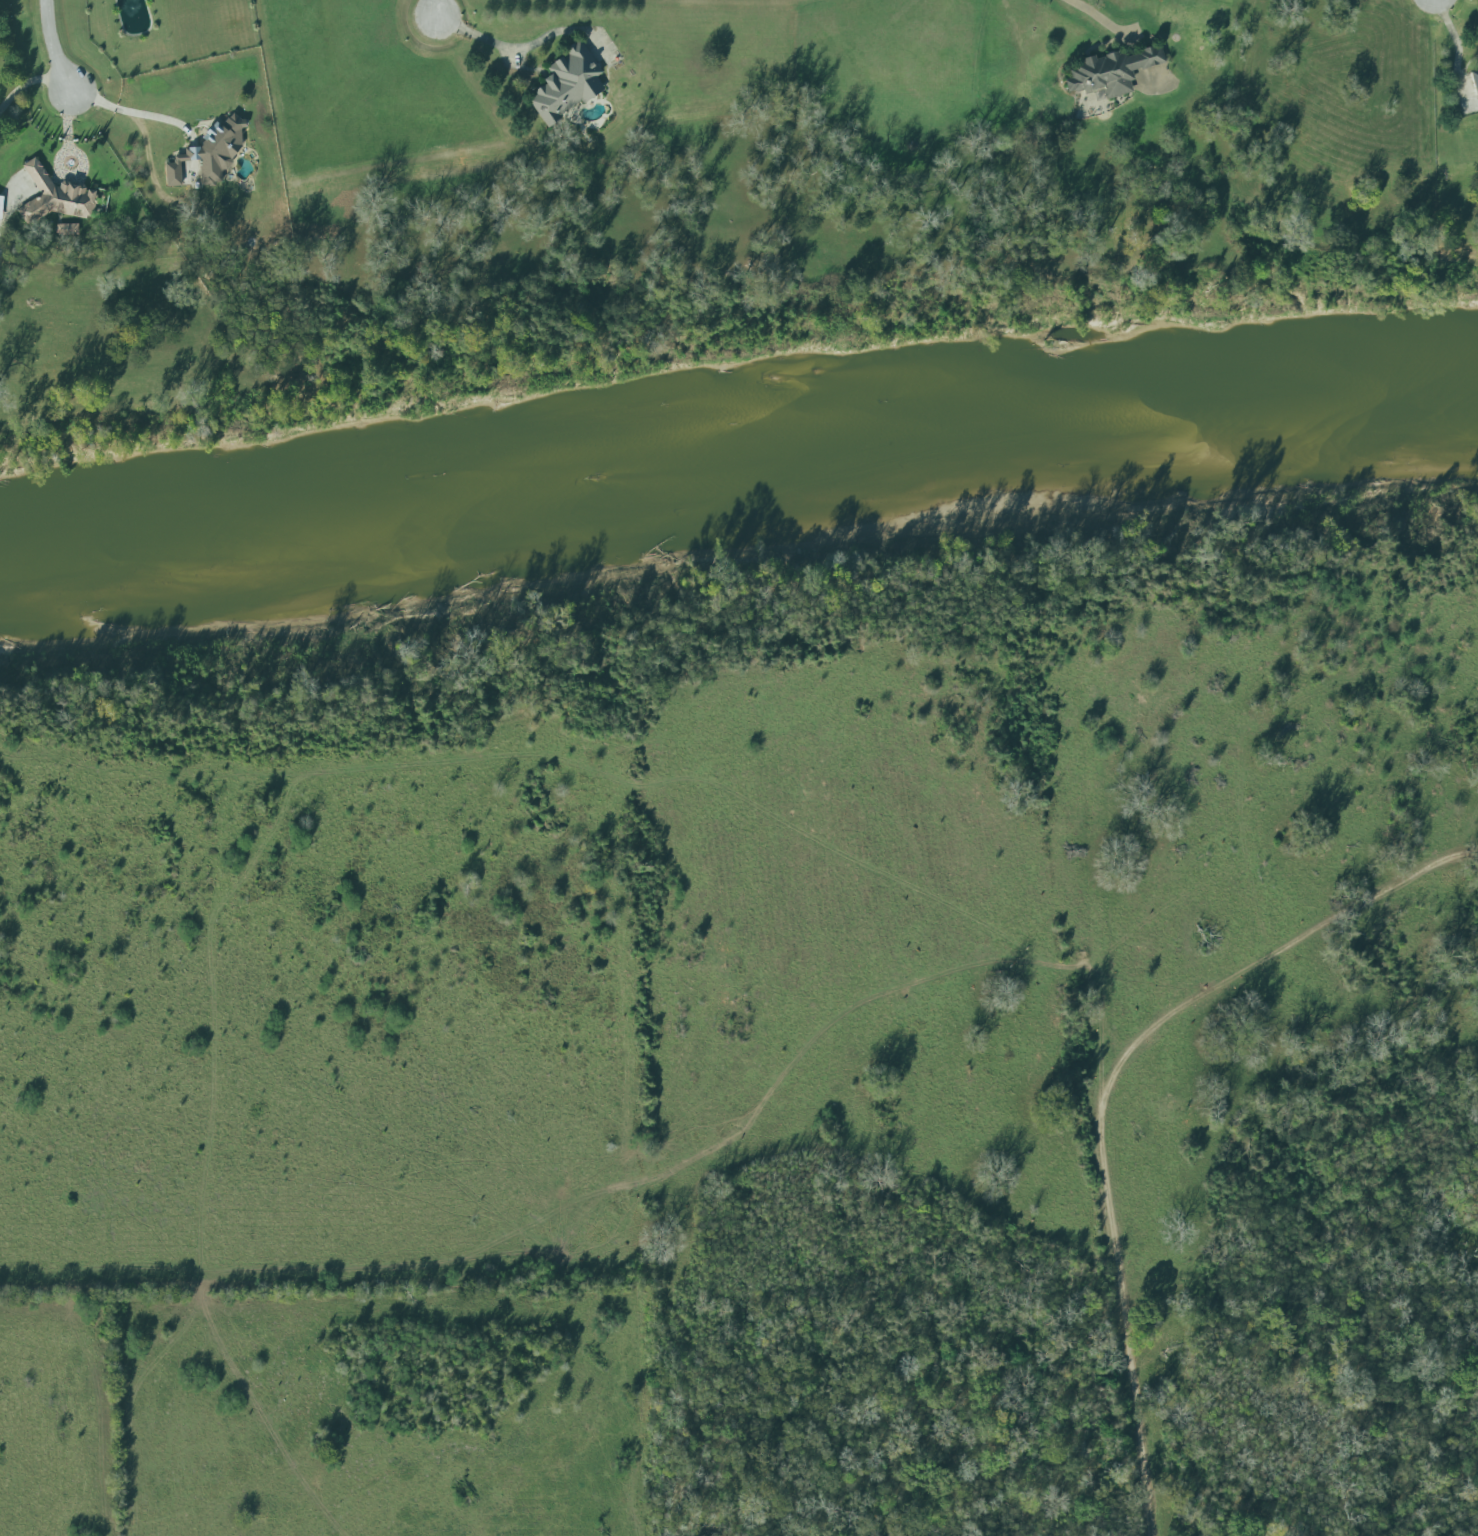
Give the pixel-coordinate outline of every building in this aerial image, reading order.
[(604,89),(596,77),(602,73),(581,41),(562,53),(564,56),(546,68),(554,79),(527,97),(546,127),(604,89)] [(1132,72),(1165,63),(1161,45),(1125,56),(1124,51),(1095,59),(1093,56),(1081,59),(1083,65),(1069,69),(1071,79),(1064,80),(1068,94),(1083,90),(1084,94),(1102,88),(1106,100),(1132,92),(1129,81),(1134,80),(1132,72)] [(1468,72),(1477,69),(1477,98),(1474,99),(1468,72)] [(186,150),(186,156),(175,157),(176,161),(174,162),(175,164),(166,165),(168,188),(182,187),(181,164),(190,163),(196,163),(200,162),(202,187),(210,187),(210,188),(216,188),(216,184),(224,183),(222,173),(223,172),(227,171),(233,164),(233,160),(238,155),(242,148),(243,148),(242,130),(243,129),(247,129),(246,121),(243,121),(234,114),(229,119),(222,127),(217,123),(213,127),(212,127),(210,131),(206,134),(207,135),(203,139),(206,142),(203,145),(203,146),(202,149),(201,148),(195,150),(189,149),(189,150),(186,150)] [(40,196),(17,209),(24,223),(29,225),(52,212),(84,219),(94,213),(97,198),(94,192),(86,190),(83,186),(64,182),(54,188),(43,167),(40,167),(35,158),(23,164),(40,196)] [(78,235),(78,225),(58,225),(58,235),(78,235)]
